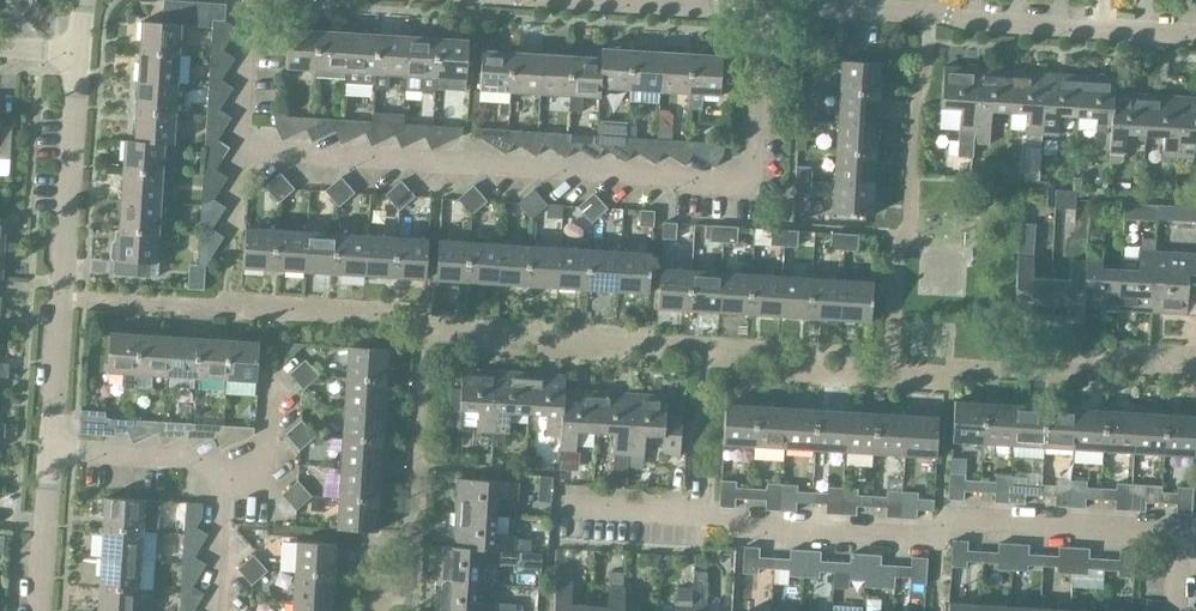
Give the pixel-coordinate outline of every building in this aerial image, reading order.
[(141,51),(180,54),(182,23),(214,25),(214,19),(225,19),(226,20),(227,4),(171,0),(166,0),(165,22),(143,21),(141,51)] [(214,19),(214,25),(212,56),(220,56),(224,49),(238,27),(226,20),(225,19),(214,19)] [(287,66),(318,68),(320,30),(290,28),(287,66)] [(317,78),(347,80),(350,32),(320,30),(318,68),(317,78)] [(347,85),(376,87),(380,34),(350,32),(347,80),(347,85)] [(391,73),(407,74),(409,35),(380,34),(376,87),(376,91),(390,92),(391,73)] [(409,35),(407,74),(422,75),(421,92),(436,93),(437,76),(439,37),(409,35)] [(470,39),(439,37),(437,76),(467,78),(470,39)] [(603,48),(603,51),(603,57),(601,86),(631,88),(633,50),(603,48)] [(212,56),(210,85),(218,86),(222,79),(236,57),(224,49),(220,56),(212,56)] [(481,89),(480,100),(511,102),(512,91),(514,52),(483,50),(481,89)] [(571,94),(570,111),(583,112),(584,95),(601,96),(601,86),(603,57),(603,51),(588,50),(584,54),(584,56),(573,55),(571,94)] [(663,51),(633,50),(631,88),(661,90),(663,51)] [(141,51),(139,81),(178,83),(180,54),(141,51)] [(693,53),(663,51),(661,90),(691,92),(693,53)] [(512,91),(541,93),(544,54),(514,52),(512,91)] [(691,92),(690,109),(703,110),(704,93),(722,94),(724,55),(693,53),(691,92)] [(541,93),(571,94),(573,55),(544,54),(541,93)] [(804,58),(803,71),(819,72),(820,59),(804,58)] [(844,60),(842,91),(882,94),(884,63),(844,60)] [(960,129),(976,130),(980,67),(945,65),(943,108),(961,109),(960,129)] [(976,130),(975,144),(991,145),(991,131),(993,112),(1011,113),(1014,69),(980,67),(976,130)] [(1028,133),(1044,134),(1048,71),(1014,69),(1011,113),(1029,114),(1028,133)] [(1061,116),(1079,117),(1082,74),(1048,71),(1044,134),(1060,135),(1061,116)] [(1095,152),(1110,153),(1111,139),(1112,139),(1115,91),(1116,76),(1082,74),(1079,117),(1097,118),(1095,152)] [(210,85),(208,115),(216,115),(220,109),(235,86),(222,79),(218,86),(210,85)] [(137,110),(176,113),(184,113),(185,84),(178,83),(139,81),(137,110)] [(842,91),(841,121),(880,124),(882,94),(842,91)] [(1110,153),(1110,164),(1118,165),(1124,161),(1124,155),(1127,155),(1128,134),(1146,136),(1149,93),(1115,91),(1112,139),(1111,139),(1110,153)] [(1183,95),(1149,93),(1146,136),(1165,137),(1164,156),(1179,157),(1183,95)] [(1183,95),(1179,157),(1194,158),(1195,139),(1195,96),(1183,95)] [(801,106),(801,119),(816,120),(817,107),(801,106)] [(208,115),(206,145),(214,145),(218,138),(232,117),(220,109),(216,115),(208,115)] [(137,110),(135,140),(165,142),(165,143),(175,143),(176,113),(137,110)] [(283,139),(306,127),(314,124),(315,117),(278,115),(277,128),(283,139)] [(660,116),(658,139),(673,140),(674,127),(665,116),(660,116)] [(313,141),(336,130),(344,126),(345,119),(315,117),(314,124),(306,127),(313,141)] [(343,143),(366,132),(374,128),(374,121),(345,119),(344,126),(336,130),(343,143)] [(816,120),(801,119),(800,131),(816,132),(816,120)] [(373,145),(396,134),(403,130),(404,123),(374,121),(374,128),(366,132),(373,145)] [(841,121),(839,151),(879,154),(880,124),(841,121)] [(403,147),(426,136),(433,132),(434,124),(404,123),(403,130),(396,134),(403,147)] [(433,132),(426,136),(432,149),(464,134),(464,126),(434,124),(433,132)] [(10,158),(13,126),(0,125),(0,157),(10,158)] [(629,126),(628,137),(636,137),(637,127),(629,126)] [(507,154),(515,142),(509,138),(509,129),(478,127),(478,135),(507,154)] [(537,156),(545,144),(538,139),(539,131),(509,129),(509,138),(515,142),(537,156)] [(567,157),(575,145),(568,141),(569,133),(539,131),(538,139),(545,144),(567,157)] [(597,160),(605,147),(597,142),(598,135),(569,133),(568,141),(575,145),(597,160)] [(627,161),(635,149),(627,145),(628,137),(598,135),(597,142),(605,147),(627,161)] [(657,163),(664,151),(658,147),(658,139),(636,137),(628,137),(627,145),(635,149),(657,163)] [(206,145),(205,174),(212,175),(216,169),(231,146),(218,138),(214,145),(206,145)] [(126,139),(124,169),(163,171),(165,143),(165,142),(135,140),(126,139)] [(687,165),(695,153),(688,148),(688,141),(673,140),(658,139),(658,147),(664,151),(687,165)] [(1044,140),(1043,155),(1057,156),(1057,141),(1044,140)] [(688,148),(695,153),(717,167),(725,154),(725,143),(688,141),(688,148)] [(1026,147),(1024,180),(1040,181),(1042,148),(1026,147)] [(839,151),(838,181),(877,184),(879,154),(839,151)] [(797,166),(797,179),(813,180),(813,167),(797,166)] [(954,167),(954,176),(971,177),(971,168),(954,167)] [(124,169),(123,199),(161,201),(163,171),(124,169)] [(205,174),(203,204),(211,205),(215,198),(229,176),(216,169),(212,175),(205,174)] [(281,173),(265,186),(272,194),(288,181),(281,173)] [(342,176),(326,189),(333,197),(349,183),(342,176)] [(813,180),(797,179),(796,191),(812,192),(813,180)] [(288,181),(272,194),(278,203),(294,189),(288,181)] [(402,181),(385,194),(392,202),(408,189),(402,181)] [(877,184),(838,181),(836,212),(875,215),(877,184)] [(349,183),(333,197),(339,205),(355,191),(349,183)] [(474,185),(458,199),(464,207),(480,193),(474,185)] [(408,189),(392,202),(399,210),(415,197),(408,189)] [(536,189),(520,203),(526,211),(543,197),(536,189)] [(1057,189),(1057,203),(1056,208),(1076,209),(1077,199),(1077,190),(1057,189)] [(595,192),(578,205),(585,213),(601,199),(595,192)] [(480,193),(464,207),(471,215),(487,201),(480,193)] [(543,197),(526,211),(533,219),(549,205),(543,197)] [(203,204),(201,234),(209,235),(213,227),(227,206),(215,198),(211,205),(203,204)] [(123,199),(121,229),(159,231),(161,201),(123,199)] [(601,199),(585,213),(592,221),(608,207),(601,199)] [(1144,204),(1143,220),(1158,221),(1159,205),(1144,204)] [(657,210),(643,209),(642,225),(656,226),(657,210)] [(665,222),(664,237),(678,238),(679,223),(665,222)] [(713,240),(726,241),(727,226),(714,225),(713,240)] [(727,226),(726,241),(739,242),(740,227),(727,226)] [(209,235),(201,234),(199,265),(206,265),(225,235),(213,227),(209,235)] [(246,267),(277,269),(279,230),(248,228),(246,267)] [(159,231),(121,229),(120,242),(117,242),(114,245),(113,258),(115,262),(140,263),(139,278),(156,279),(159,231)] [(773,244),(786,245),(787,230),(773,229),(773,244)] [(277,269),(307,271),(309,232),(279,230),(277,269)] [(787,230),(786,245),(799,245),(800,230),(787,230)] [(307,271),(337,273),(340,234),(309,232),(307,271)] [(834,248),(847,249),(848,233),(835,233),(834,248)] [(848,233),(847,249),(860,249),(861,234),(848,233)] [(337,273),(367,275),(370,236),(340,234),(337,273)] [(367,275),(397,277),(400,238),(370,236),(367,275)] [(1121,268),(1118,310),(1153,312),(1155,268),(1157,250),(1157,238),(1144,237),(1144,249),(1141,249),(1140,261),(1122,260),(1121,268)] [(400,238),(397,277),(428,279),(431,240),(400,238)] [(438,280),(469,282),(471,242),(440,240),(438,280)] [(469,282),(499,284),(502,244),(471,242),(469,282)] [(499,284),(529,286),(532,246),(502,244),(499,284)] [(1020,244),(1019,255),(1035,256),(1036,245),(1020,244)] [(1088,245),(1088,259),(1084,308),(1085,308),(1118,310),(1121,268),(1103,266),(1104,246),(1088,245)] [(529,286),(559,288),(562,247),(532,246),(529,286)] [(559,288),(590,289),(592,249),(562,247),(559,288)] [(590,289),(620,291),(622,251),(592,249),(590,289)] [(1155,268),(1153,312),(1187,314),(1188,293),(1188,292),(1189,272),(1184,272),(1185,253),(1186,251),(1172,251),(1157,250),(1155,268)] [(622,251),(620,291),(651,293),(654,253),(622,251)] [(1184,272),(1189,272),(1188,292),(1188,293),(1195,293),(1195,253),(1185,253),(1184,272)] [(1015,318),(1050,320),(1052,278),(1034,276),(1035,256),(1019,255),(1015,318)] [(1052,278),(1050,320),(1084,322),(1085,308),(1084,308),(1088,259),(1072,258),(1070,279),(1052,278)] [(191,270),(189,292),(205,293),(206,270),(191,270)] [(660,308),(691,310),(694,271),(662,270),(660,308)] [(691,310),(721,312),(724,273),(694,271),(691,310)] [(721,312),(752,314),(754,275),(724,273),(721,312)] [(752,314),(782,316),(784,277),(754,275),(752,314)] [(782,316),(812,318),(814,278),(784,277),(782,316)] [(812,318),(842,319),(844,280),(814,278),(812,318)] [(844,280),(842,319),(873,321),(875,282),(844,280)] [(111,333),(109,371),(123,372),(122,387),(139,388),(140,373),(142,335),(111,333)] [(140,373),(139,388),(152,389),(152,374),(169,375),(171,336),(142,335),(140,373)] [(169,375),(198,377),(201,338),(171,336),(169,375)] [(198,377),(228,379),(230,340),(201,338),(198,377)] [(230,340),(228,379),(258,381),(260,342),(230,340)] [(287,342),(285,362),(305,343),(287,342)] [(351,346),(349,377),(388,380),(390,349),(351,346)] [(291,374),(298,382),(314,368),(307,360),(291,374)] [(10,377),(11,363),(0,362),(0,376),(10,377)] [(461,407),(461,410),(480,411),(479,431),(482,431),(482,441),(494,442),(494,432),(498,370),(463,367),(462,388),(461,407)] [(314,368),(298,382),(305,389),(320,375),(314,368)] [(494,432),(494,442),(506,442),(506,433),(509,433),(511,413),(529,414),(532,372),(498,370),(494,432)] [(546,435),(561,436),(562,436),(565,388),(566,374),(532,372),(529,414),(548,415),(546,435)] [(349,377),(347,407),(386,410),(388,380),(349,377)] [(452,388),(451,407),(461,407),(462,388),(452,388)] [(579,431),(597,432),(600,390),(565,388),(562,436),(561,436),(560,450),(561,450),(578,451),(579,431)] [(614,454),(630,454),(634,392),(600,390),(597,432),(616,433),(614,454)] [(634,392),(630,454),(646,455),(647,435),(665,436),(667,416),(668,394),(634,392)] [(953,440),(984,442),(986,403),(955,401),(953,440)] [(984,442),(1014,444),(1016,405),(986,403),(984,442)] [(725,446),(755,447),(758,407),(727,405),(725,446)] [(1014,444),(1044,445),(1047,406),(1016,405),(1014,444)] [(1044,445),(1074,447),(1077,408),(1047,406),(1044,445)] [(347,407),(345,438),(385,440),(386,410),(347,407)] [(755,447),(786,449),(788,408),(758,407),(755,447)] [(786,449),(816,451),(818,410),(788,408),(786,449)] [(1074,447),(1105,449),(1107,410),(1077,408),(1074,447)] [(816,451),(846,452),(848,412),(818,410),(816,451)] [(1105,449),(1135,451),(1137,411),(1107,410),(1105,449)] [(1135,451),(1165,453),(1167,413),(1137,411),(1135,451)] [(80,433),(105,435),(106,418),(107,414),(82,412),(80,433)] [(846,452),(876,454),(878,414),(848,412),(846,452)] [(1165,453),(1195,455),(1195,449),(1195,415),(1167,413),(1165,453)] [(876,454),(906,456),(908,415),(878,414),(876,454)] [(908,415),(906,456),(937,457),(939,417),(908,415)] [(683,417),(667,416),(665,436),(664,454),(681,455),(683,417)] [(118,436),(128,431),(136,427),(136,420),(106,418),(105,435),(118,436)] [(134,444),(157,433),(166,429),(166,422),(136,420),(136,427),(128,431),(134,444)] [(287,434),(294,442),(310,428),(303,420),(293,428),(287,434)] [(163,445),(187,434),(195,431),(195,423),(166,422),(166,429),(157,433),(163,445)] [(194,447),(217,436),(225,432),(225,425),(195,423),(195,431),(187,434),(194,447)] [(225,432),(217,436),(223,449),(255,434),(256,427),(225,425),(225,432)] [(310,428),(294,442),(301,450),(317,435),(310,428)] [(345,438),(343,468),(383,470),(385,440),(345,438)] [(561,450),(560,469),(562,469),(578,470),(579,451),(578,451),(561,450)] [(630,454),(614,454),(612,484),(628,485),(630,454)] [(527,456),(527,468),(542,469),(542,457),(527,456)] [(1044,458),(1034,458),(1033,471),(1043,472),(1044,458)] [(951,474),(950,500),(966,501),(966,491),(982,492),(983,482),(967,481),(967,475),(963,474),(964,465),(952,464),(951,474)] [(343,468),(341,498),(381,500),(383,470),(343,468)] [(540,476),(540,488),(552,489),(553,477),(540,476)] [(983,482),(982,492),(997,493),(996,502),(1012,503),(1013,477),(998,476),(997,483),(983,482)] [(1028,478),(1013,477),(1012,503),(1027,504),(1028,495),(1042,495),(1043,485),(1028,484),(1028,478)] [(458,478),(456,512),(499,515),(500,497),(519,498),(520,482),(458,478)] [(282,495),(289,503),(306,488),(298,480),(282,495)] [(1043,485),(1042,495),(1057,496),(1056,506),(1071,507),(1073,480),(1058,480),(1057,486),(1043,485)] [(1088,481),(1073,480),(1071,507),(1087,508),(1087,498),(1102,499),(1102,488),(1088,488),(1088,481)] [(737,498),(752,499),(753,489),(738,488),(738,482),(723,481),(722,507),(736,508),(737,498)] [(1102,488),(1102,499),(1117,500),(1117,509),(1131,510),(1133,484),(1118,483),(1118,489),(1102,488)] [(753,489),(752,499),(768,500),(767,510),(782,511),(784,484),(769,484),(768,490),(753,489)] [(799,485),(784,484),(782,511),(797,511),(798,502),(813,503),(814,493),(798,492),(799,485)] [(1149,485),(1133,484),(1131,510),(1147,511),(1148,502),(1162,502),(1163,492),(1148,491),(1149,485)] [(1179,493),(1163,492),(1162,502),(1178,504),(1178,513),(1192,514),(1194,487),(1179,486),(1179,493)] [(828,494),(814,493),(813,503),(828,503),(827,513),(842,514),(844,488),(829,487),(828,494)] [(306,488),(289,503),(297,511),(313,496),(306,488)] [(859,489),(844,488),(842,514),(858,515),(858,506),(873,506),(874,496),(859,495),(859,489)] [(889,497),(874,496),(873,506),(888,507),(888,517),(903,518),(904,492),(889,491),(889,497)] [(919,492),(904,492),(903,518),(918,518),(918,509),(934,510),(935,500),(919,499),(919,492)] [(107,498),(105,528),(144,530),(159,531),(160,516),(145,515),(146,500),(107,498)] [(381,500),(341,498),(339,529),(379,532),(381,500)] [(189,503),(187,532),(192,533),(196,526),(204,514),(204,504),(189,503)] [(456,512),(454,545),(501,549),(501,550),(516,551),(523,551),(531,552),(532,539),(516,538),(516,534),(497,533),(499,515),(456,512)] [(187,532),(185,562),(190,563),(195,556),(208,534),(196,526),(192,533),(187,532)] [(105,528),(104,557),(142,560),(144,530),(105,528)] [(969,562),(984,563),(985,551),(970,551),(970,541),(955,540),(954,567),(969,568),(969,562)] [(299,541),(297,573),(336,575),(338,544),(299,541)] [(1001,552),(985,551),(984,563),(1000,563),(999,569),(1014,570),(1016,544),(1001,543),(1001,552)] [(1031,544),(1016,544),(1014,570),(1029,571),(1030,565),(1045,566),(1046,555),(1030,554),(1031,544)] [(439,545),(437,580),(479,583),(480,564),(500,565),(500,564),(501,550),(501,549),(454,545),(439,545)] [(776,570),(777,557),(760,556),(761,547),(746,546),(745,574),(759,575),(760,569),(776,570)] [(1061,556),(1046,555),(1045,566),(1060,567),(1060,573),(1074,574),(1076,547),(1062,546),(1061,556)] [(1092,548),(1076,547),(1074,574),(1090,575),(1091,569),(1105,570),(1105,559),(1091,558),(1092,548)] [(777,557),(776,570),(790,571),(790,577),(805,577),(807,550),(791,549),(791,558),(777,557)] [(522,558),(523,551),(516,551),(501,550),(500,564),(515,565),(522,558)] [(822,551),(807,550),(805,577),(820,578),(820,573),(836,573),(837,561),(821,560),(822,551)] [(1123,560),(1105,559),(1105,570),(1122,571),(1122,576),(1136,577),(1137,551),(1123,550),(1123,560)] [(836,573),(835,588),(851,589),(851,580),(866,581),(867,554),(853,553),(852,561),(837,561),(836,573)] [(896,577),(897,564),(881,563),(882,555),(867,554),(866,581),(880,582),(881,576),(896,577)] [(660,556),(650,555),(649,566),(659,566),(660,556)] [(185,562),(183,592),(189,592),(193,586),(207,563),(195,556),(190,563),(185,562)] [(254,556),(247,563),(261,579),(268,572),(254,556)] [(104,557),(102,586),(141,589),(142,560),(104,557)] [(913,565),(897,564),(896,577),(912,578),(911,584),(927,584),(928,558),(913,557),(913,565)] [(247,563),(239,569),(253,586),(261,579),(247,563)] [(555,610),(590,610),(590,603),(572,602),(573,583),(574,567),(558,566),(557,582),(555,610)] [(610,571),(610,586),(625,586),(625,572),(610,571)] [(297,573),(295,603),(335,605),(336,575),(297,573)] [(435,610),(497,610),(498,602),(478,601),(479,583),(437,580),(435,610)] [(100,610),(139,610),(141,589),(102,586),(100,610)] [(182,610),(194,610),(205,593),(193,586),(189,592),(183,592),(182,610)] [(623,601),(626,601),(627,586),(625,586),(610,586),(609,604),(590,603),(590,610),(623,610),(623,601)] [(695,587),(679,586),(677,610),(693,610),(695,587)] [(693,610),(709,610),(710,592),(706,588),(695,587),(693,610)] [(641,602),(626,601),(623,601),(623,610),(641,610),(641,602)] [(497,610),(514,610),(514,603),(498,602),(497,610)] [(295,610),(334,610),(335,605),(295,603),(295,610)]
